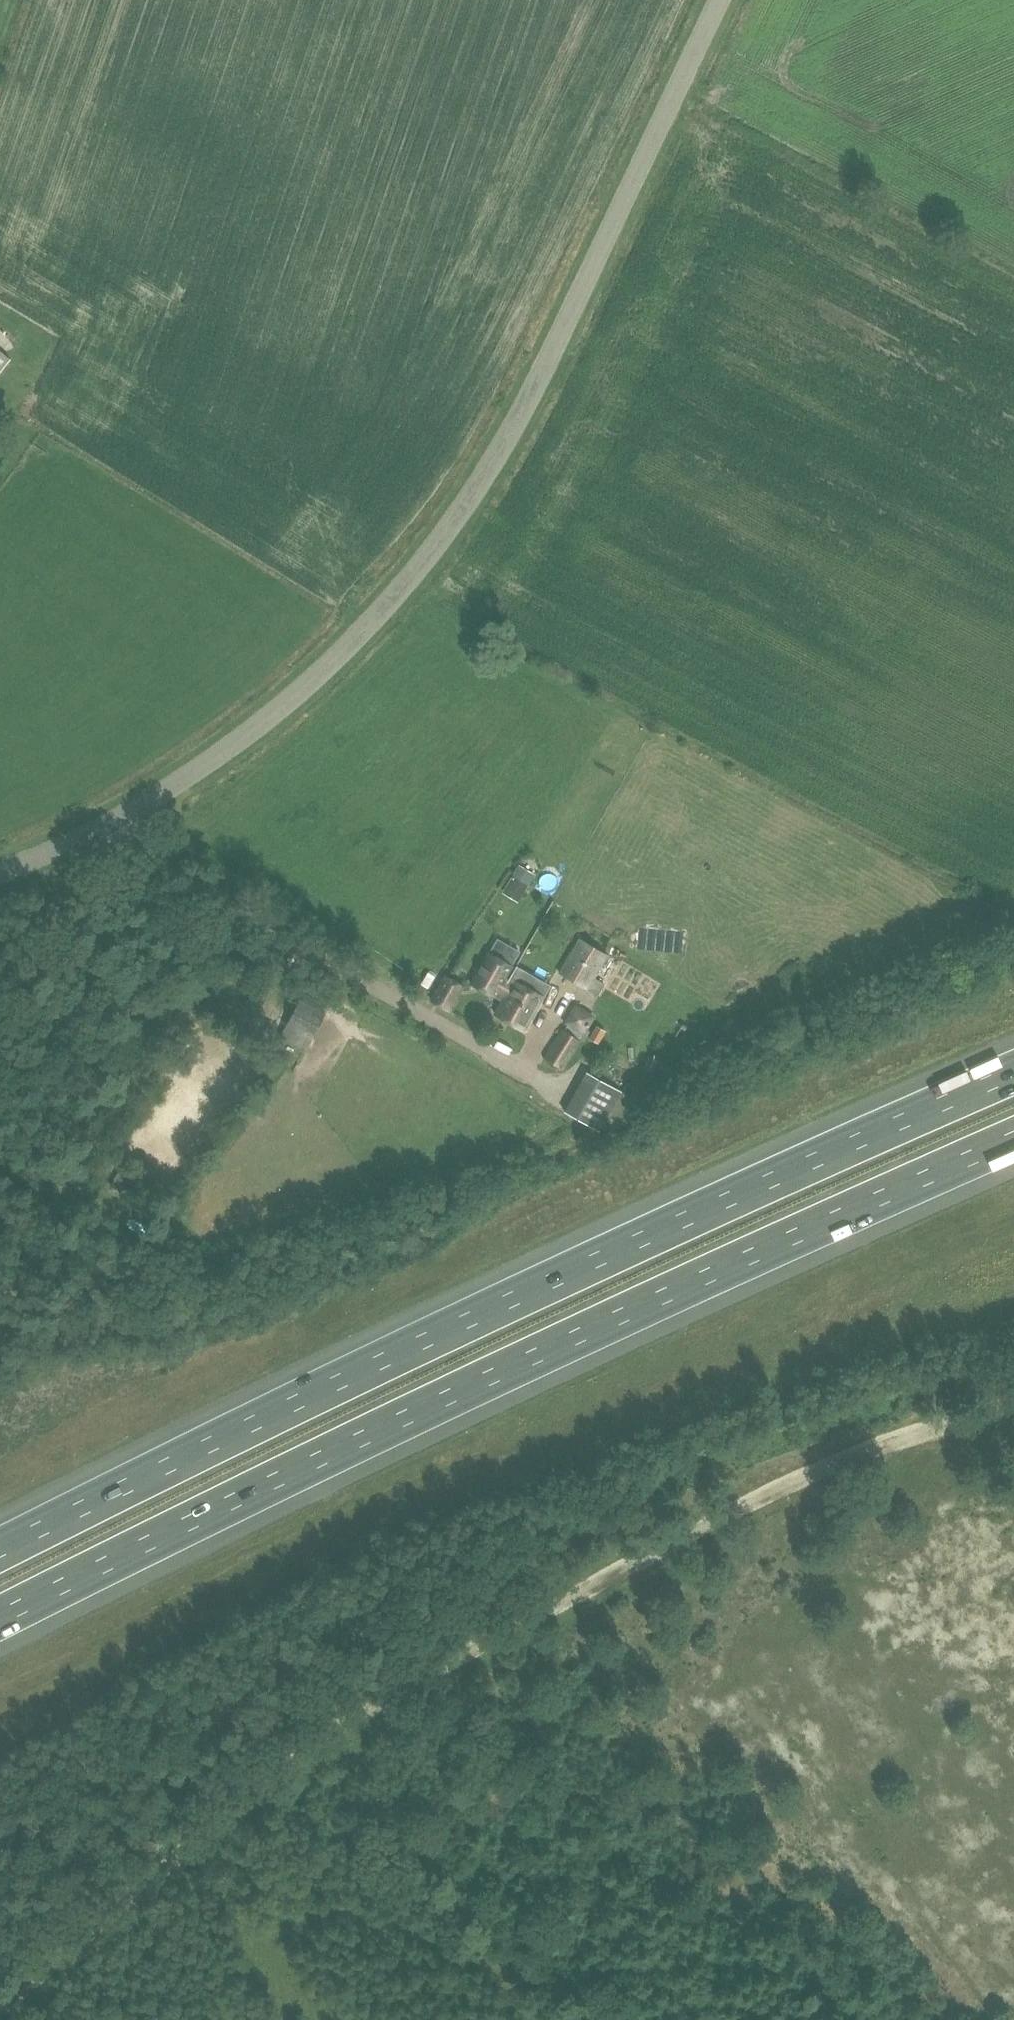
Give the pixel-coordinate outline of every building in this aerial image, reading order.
[(11,356),(0,347),(0,371),(11,356)] [(598,994),(604,983),(594,977),(607,953),(580,938),(560,972),(598,994)] [(523,1029),(543,995),(515,979),(513,982),(505,977),(512,965),(489,952),(472,982),(495,995),(497,990),(506,995),(496,1013),(523,1029)] [(463,985),(446,975),(432,1000),(449,1009),(463,985)] [(307,1045),(323,1015),(300,1003),(284,1033),(307,1045)] [(582,1041),(562,1029),(544,1057),(563,1070),(582,1041)] [(599,1130),(618,1096),(621,1090),(588,1071),(566,1111),(599,1130)] [(120,1170),(111,1185),(121,1190),(130,1175),(120,1170)]
